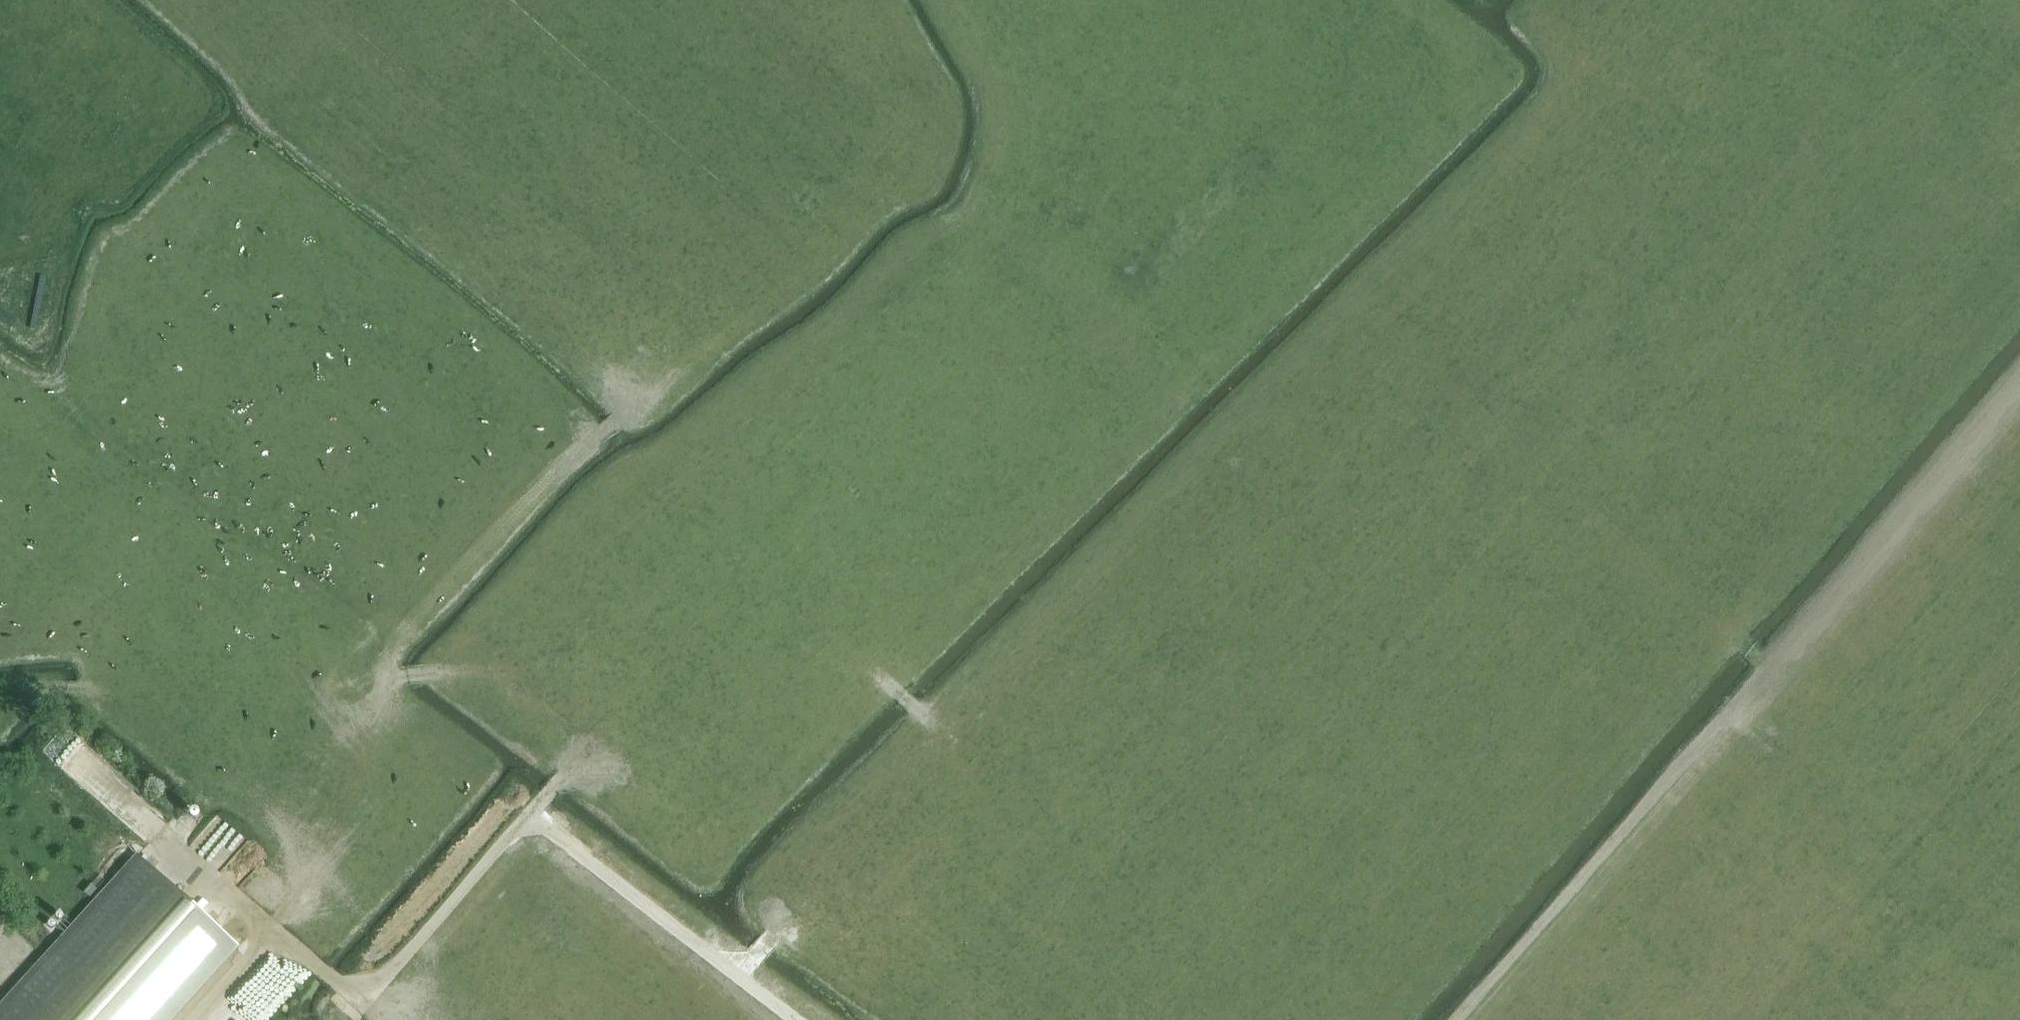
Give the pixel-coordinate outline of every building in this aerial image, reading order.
[(237,946),(195,906),(136,853),(0,1005),(0,1019),(170,1019),(237,946)]
